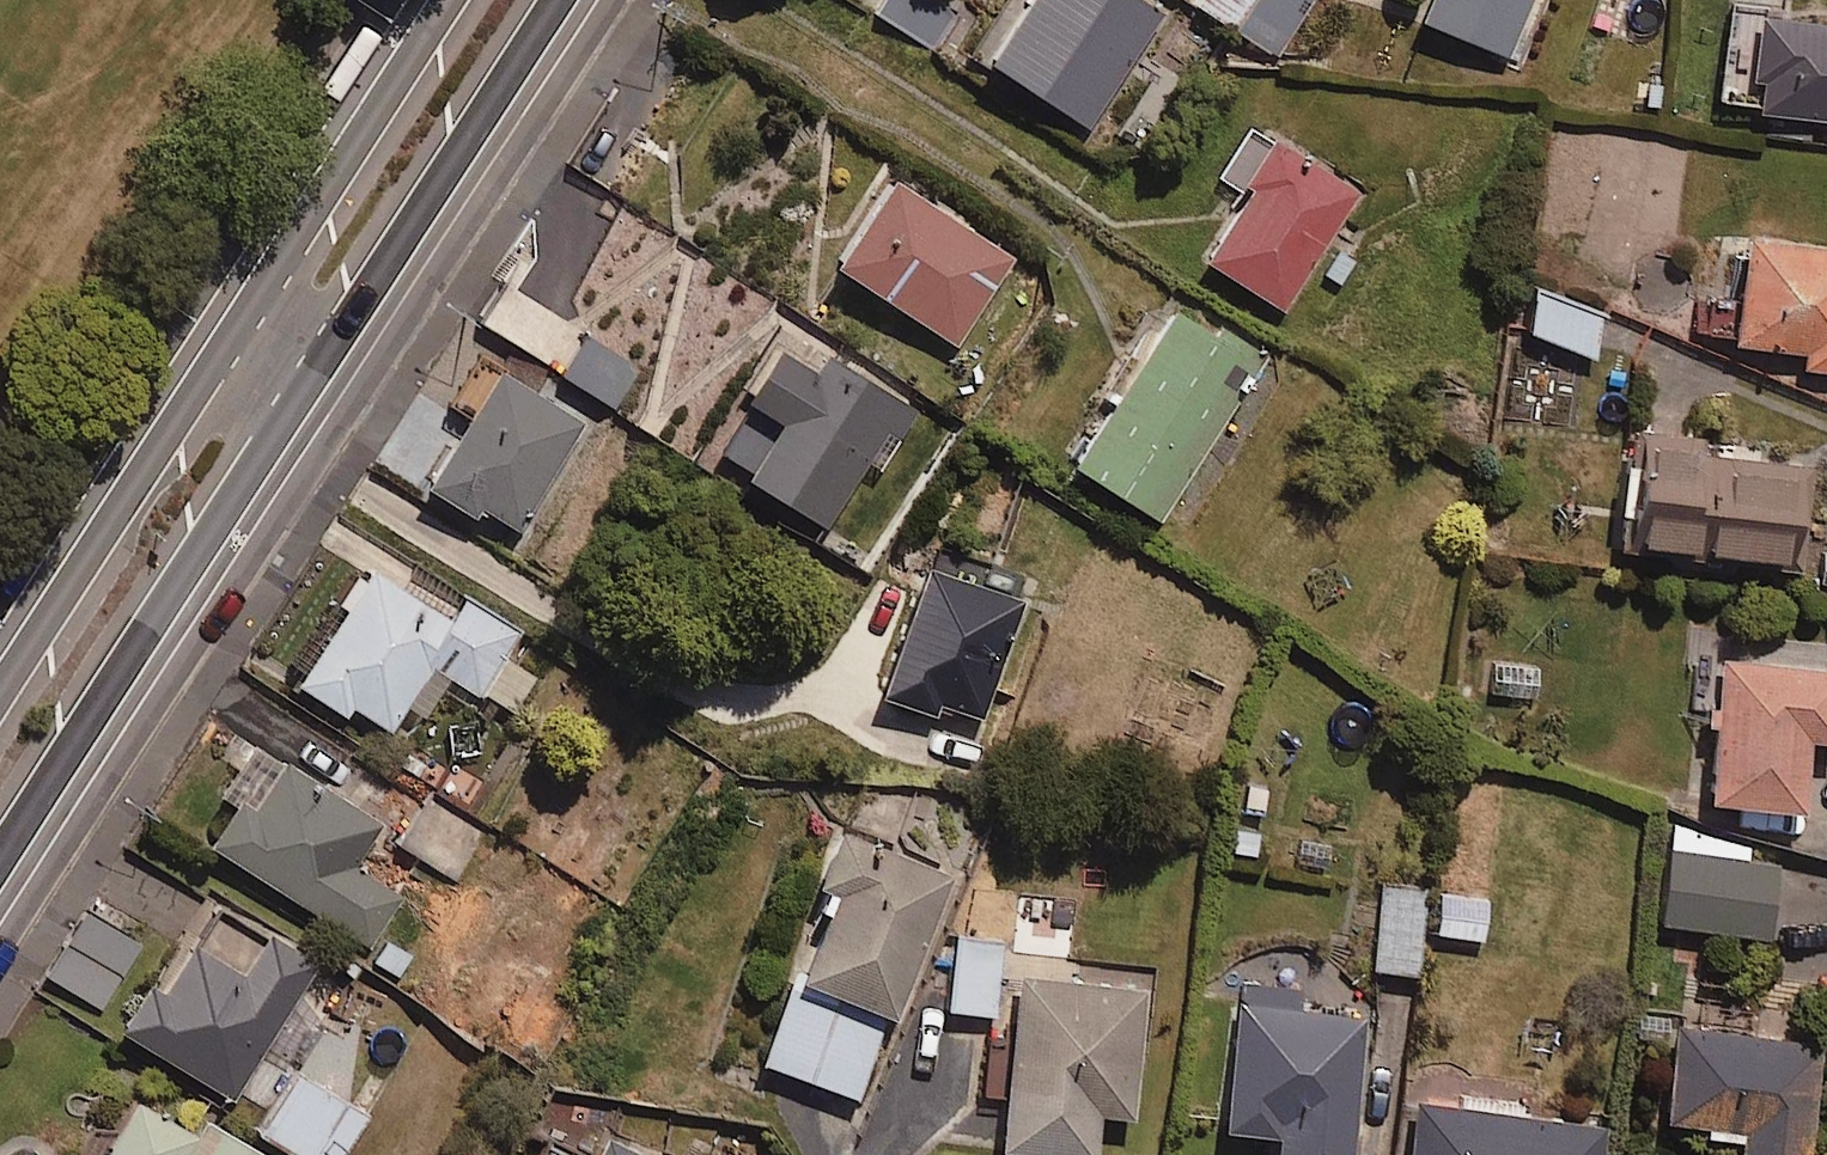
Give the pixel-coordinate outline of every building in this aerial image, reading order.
[(959,9),(946,0),(861,0),(931,49),(959,9)] [(1160,4),(1154,0),(1004,0),(975,43),(1083,117),(1160,4)] [(1306,0),(1198,0),(1273,49),(1306,0)] [(1429,21),(1520,59),(1545,0),(1438,0),(1429,21)] [(1758,4),(1745,98),(1826,110),(1826,14),(1758,4)] [(1339,283),(1353,260),(1321,240),(1355,186),(1270,133),(1196,250),(1281,303),(1307,263),(1339,283)] [(949,334),(1010,248),(882,158),(822,244),(949,334)] [(1742,226),(1726,331),(1799,342),(1797,357),(1826,362),(1826,238),(1742,226)] [(1155,512),(1259,352),(1167,292),(1063,451),(1155,512)] [(1585,348),(1597,322),(1532,293),(1520,319),(1585,348)] [(834,347),(822,365),(767,328),(696,436),(821,518),(884,421),(895,428),(914,400),(834,347)] [(514,526),(581,423),(491,364),(423,467),(514,526)] [(1687,441),(1690,424),(1629,415),(1614,520),(1779,542),(1791,455),(1687,441)] [(978,716),(1021,592),(921,558),(878,682),(978,716)] [(464,592),(447,616),(368,563),(292,675),(337,705),(344,696),(386,724),(403,699),(422,712),(450,670),(511,711),(535,675),(505,656),(522,631),(464,592)] [(1693,632),(1689,665),(1715,668),(1700,788),(1794,799),(1803,730),(1826,733),(1826,648),(1693,632)] [(350,861),(375,821),(269,752),(237,802),(228,797),(202,837),(368,944),(401,894),(350,861)] [(887,1010),(889,1004),(945,875),(829,826),(808,875),(826,883),(792,963),(789,968),(887,1010)] [(1744,856),(1747,839),(1671,826),(1656,915),(1738,929),(1730,973),(1755,977),(1775,861),(1744,856)] [(1413,973),(1423,887),(1381,882),(1371,968),(1413,973)] [(1480,935),(1485,896),(1429,888),(1424,928),(1480,935)] [(100,1004),(138,942),(86,911),(49,973),(100,1004)] [(289,992),(314,954),(265,923),(238,966),(185,933),(127,1025),(227,1089),(262,1034),(295,1054),(322,1013),(289,992)] [(993,1011),(1001,933),(948,927),(940,1005),(993,1011)] [(1128,1109),(1144,981),(1016,965),(995,1138),(1087,1149),(1093,1104),(1128,1109)] [(850,1097),(887,1010),(789,968),(752,1055),(850,1097)] [(1297,984),(1238,976),(1219,1118),(1272,1125),(1268,1154),(1342,1154),(1361,1012),(1295,1003),(1297,984)] [(1673,1016),(1661,1114),(1702,1119),(1701,1128),(1736,1132),(1733,1154),(1802,1154),(1816,1034),(1673,1016)] [(367,1112),(291,1064),(253,1123),(304,1154),(339,1154),(367,1112)] [(202,1113),(192,1129),(131,1092),(92,1154),(270,1154),(202,1113)] [(1599,1120),(1412,1094),(1403,1154),(1594,1154),(1599,1120)] [(602,1128),(588,1154),(655,1154),(602,1128)] [(61,1146),(55,1154),(76,1154),(61,1146)]
